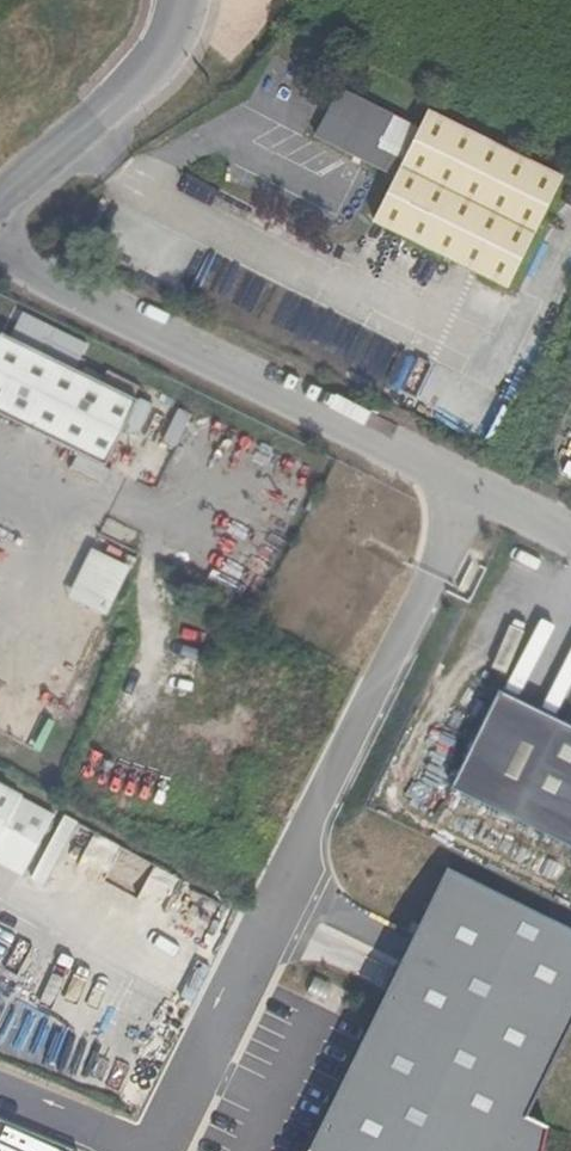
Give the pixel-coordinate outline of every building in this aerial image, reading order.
[(411,182),(391,222),(526,289),(570,193),(570,179),(443,118),(435,133),(354,94),(331,142),(411,182)] [(361,248),(382,257),(390,237),(369,228),(361,248)] [(393,241),(386,260),(423,275),(431,257),(393,241)] [(16,338),(0,369),(0,410),(118,468),(149,404),(16,338)] [(87,547),(66,597),(105,614),(127,563),(87,547)] [(503,667),(525,623),(512,616),(490,661),(503,667)] [(506,687),(519,693),(549,625),(535,619),(506,687)] [(459,794),(570,849),(570,729),(505,697),(459,794)] [(33,872),(61,816),(0,784),(0,854),(33,872)] [(447,865),(308,1150),(544,1150),(549,1126),(529,1116),(570,1031),(570,925),(447,865)] [(66,1146),(2,1124),(0,1128),(0,1150),(64,1150),(66,1146)]
